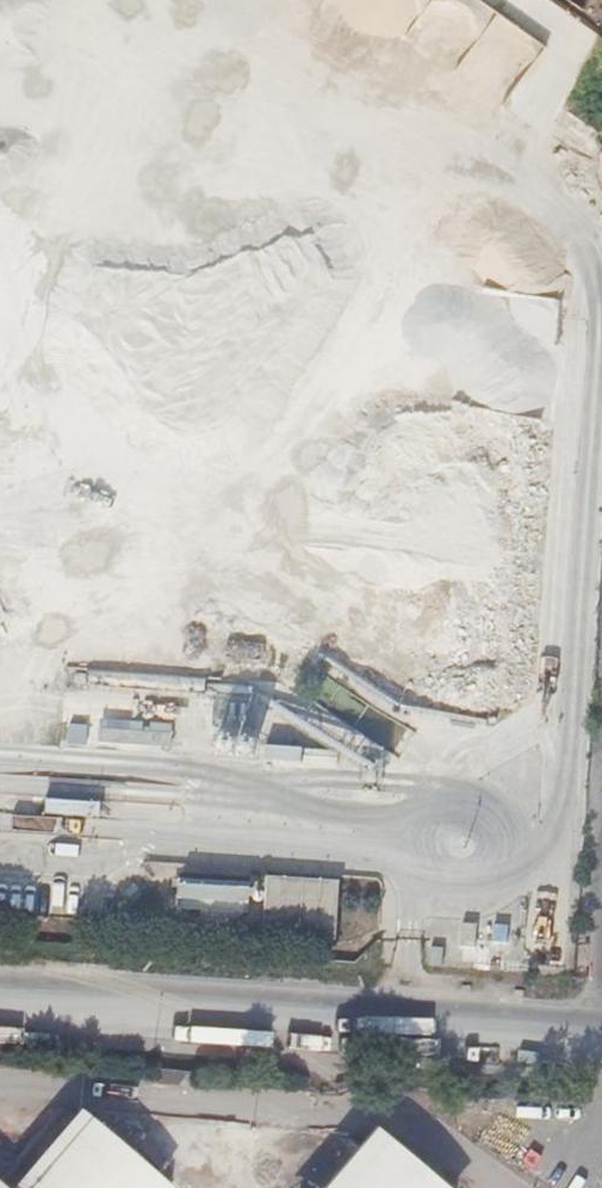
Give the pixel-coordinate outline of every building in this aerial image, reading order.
[(75,799),(39,796),(39,810),(74,813),(75,799)] [(261,873),(261,882),(258,930),(258,931),(329,936),(333,878),(261,873)] [(258,930),(261,882),(244,881),(240,929),(258,930)] [(501,931),(510,934),(516,920),(507,916),(501,931)] [(166,1187),(68,1103),(0,1182),(0,1187),(166,1187)] [(367,1127),(316,1187),(438,1187),(367,1127)]
